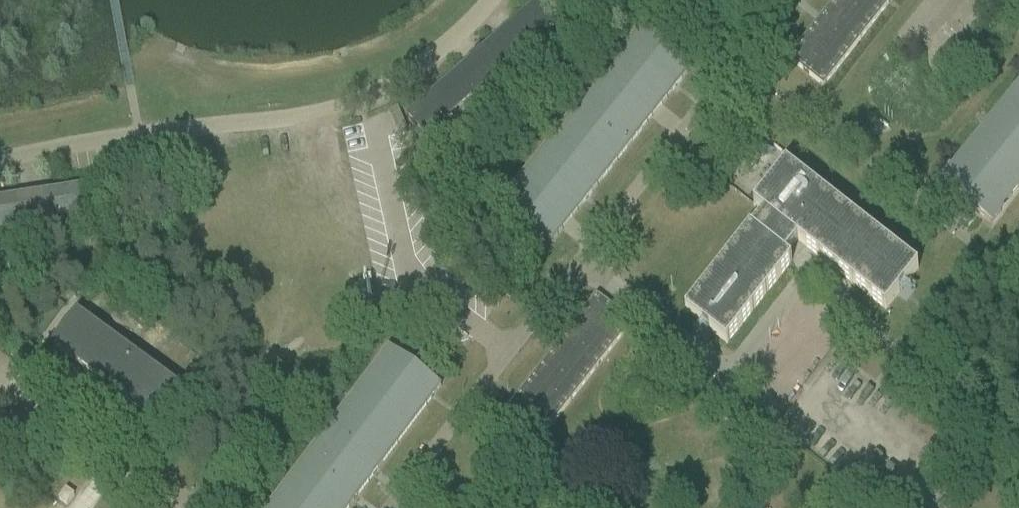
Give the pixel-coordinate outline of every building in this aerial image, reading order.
[(816,24),(788,60),(823,88),(892,0),(835,0),(823,15),(826,17),(819,27),(816,24)] [(501,203),(552,244),(692,69),(641,28),(501,203)] [(952,174),(951,173),(941,185),(990,225),(1000,213),(999,212),(1018,187),(1018,91),(952,174)] [(685,313),(699,324),(712,334),(726,345),(788,267),(792,263),(785,258),(797,242),(886,311),(918,270),(786,166),(754,207),(764,215),(752,231),(750,230),(685,313)] [(2,234),(1,231),(83,219),(79,193),(0,205),(0,235),(2,234)] [(501,292),(509,298),(515,291),(508,285),(501,292)] [(504,439),(524,455),(515,466),(535,481),(549,463),(533,451),(632,324),(597,296),(560,342),(534,376),(533,377),(525,388),(498,422),(510,432),(504,439)] [(33,332),(42,339),(65,308),(56,301),(33,332)] [(53,347),(97,379),(156,423),(180,391),(77,316),(53,347)] [(441,388),(388,349),(268,507),(350,507),(441,388)] [(59,500),(67,506),(74,496),(66,491),(59,500)]
